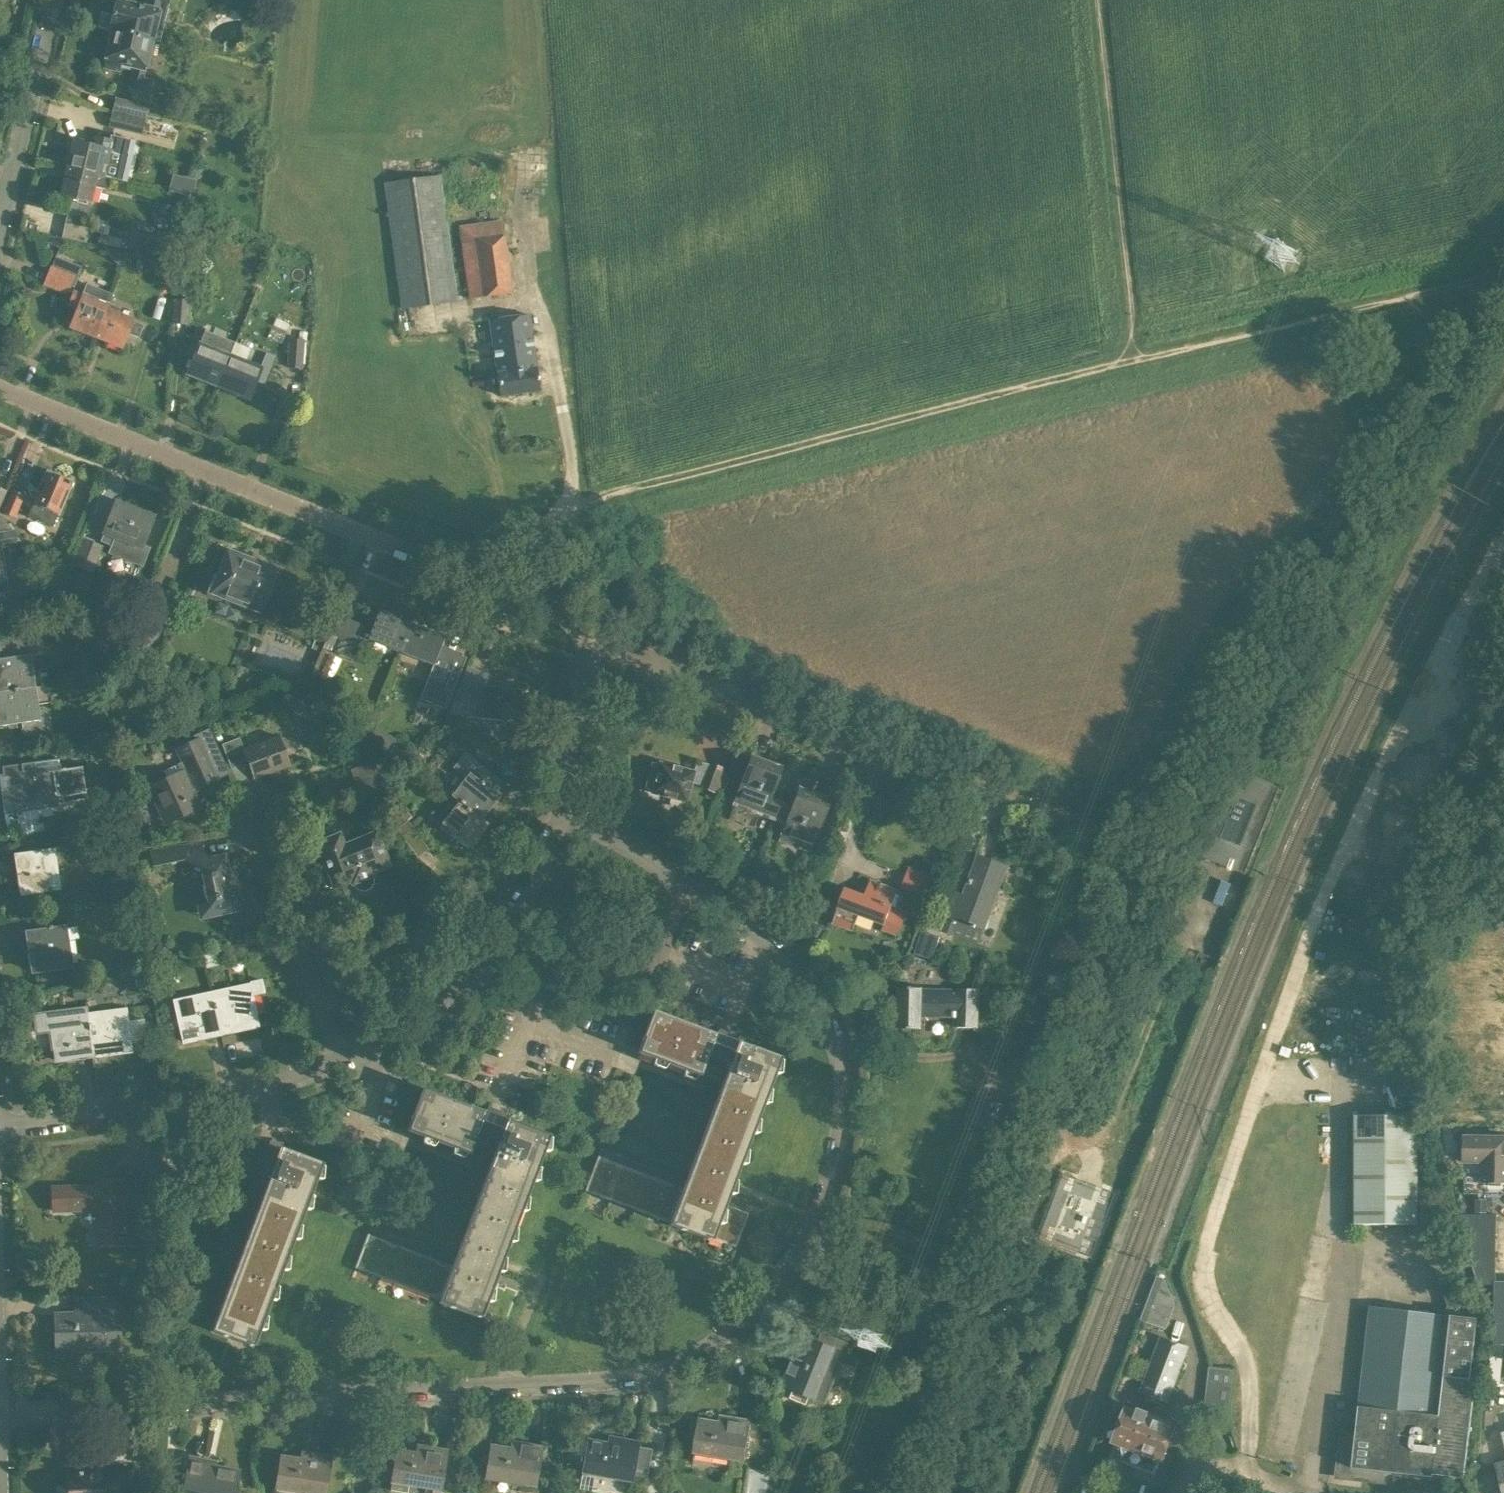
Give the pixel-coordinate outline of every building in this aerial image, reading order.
[(108,30),(112,31),(152,40),(157,42),(162,23),(156,21),(160,3),(167,5),(168,0),(148,0),(146,8),(115,0),(108,30)] [(152,40),(112,31),(103,67),(119,70),(120,64),(134,67),(129,88),(150,92),(155,70),(145,67),(152,40)] [(114,99),(111,113),(146,120),(148,106),(114,99)] [(146,120),(111,113),(108,126),(143,133),(146,120)] [(73,142),(67,169),(95,175),(102,177),(109,150),(107,150),(109,141),(97,138),(94,147),(73,142)] [(95,175),(67,169),(61,196),(89,202),(95,175)] [(178,174),(176,191),(199,194),(201,178),(178,174)] [(384,184),(401,308),(456,301),(439,176),(384,184)] [(63,239),(82,244),(86,244),(90,227),(85,226),(87,218),(66,213),(60,239),(63,239)] [(459,227),(469,299),(510,293),(500,221),(459,227)] [(100,235),(98,246),(119,251),(121,240),(100,235)] [(49,236),(46,242),(59,248),(63,239),(60,239),(49,236)] [(154,238),(152,249),(171,254),(173,242),(154,238)] [(55,257),(43,286),(64,294),(69,284),(74,286),(81,267),(55,257)] [(165,262),(160,284),(174,287),(179,265),(165,262)] [(75,294),(69,307),(77,310),(70,328),(95,338),(108,306),(108,304),(112,296),(87,287),(82,297),(75,294)] [(170,323),(186,324),(187,300),(172,299),(170,323)] [(108,306),(95,338),(121,348),(127,333),(139,337),(143,325),(118,315),(120,309),(108,304),(108,306)] [(489,320),(499,396),(539,390),(529,315),(489,320)] [(193,352),(184,374),(217,387),(228,357),(233,343),(194,328),(186,349),(193,352)] [(287,367),(301,368),(303,340),(290,339),(287,367)] [(228,357),(217,387),(249,399),(258,375),(264,378),(272,358),(261,353),(257,352),(252,366),(228,357)] [(46,473),(29,516),(53,526),(70,486),(72,487),(73,484),(66,481),(67,479),(56,474),(55,476),(46,473)] [(2,513),(15,518),(24,496),(12,491),(2,513)] [(116,502),(100,542),(111,546),(114,537),(141,548),(148,528),(153,517),(151,516),(151,517),(117,503),(116,502)] [(5,561),(3,546),(22,543),(13,532),(2,517),(0,517),(0,562),(5,561)] [(72,566),(91,572),(100,546),(82,539),(72,566)] [(214,577),(208,591),(260,612),(276,570),(227,551),(227,552),(218,548),(208,575),(214,577)] [(336,614),(322,648),(351,659),(361,634),(368,637),(367,640),(374,643),(372,649),(384,654),(386,647),(400,653),(412,623),(379,610),(372,628),(336,614)] [(136,611),(117,663),(144,673),(163,621),(136,611)] [(412,623),(400,653),(433,665),(434,663),(441,666),(434,685),(426,682),(419,700),(445,711),(465,659),(439,649),(444,636),(412,623)] [(49,685),(46,669),(32,671),(30,656),(44,654),(40,633),(9,638),(12,657),(0,659),(0,693),(49,685)] [(447,715),(517,722),(520,691),(486,687),(487,675),(467,667),(458,689),(447,715)] [(0,693),(0,726),(22,723),(23,732),(27,735),(52,732),(48,710),(43,706),(38,707),(37,705),(51,703),(49,685),(0,693)] [(167,778),(153,784),(170,821),(199,808),(190,790),(229,774),(210,727),(193,733),(195,738),(178,745),(185,760),(163,770),(167,778)] [(387,733),(381,744),(392,750),(398,738),(387,733)] [(247,763),(253,779),(289,766),(278,736),(243,749),(239,737),(221,744),(230,769),(247,763)] [(489,747),(486,757),(499,762),(503,752),(489,747)] [(466,777),(452,794),(460,800),(482,819),(499,797),(482,784),(490,773),(464,752),(452,767),(466,777)] [(750,756),(736,796),(765,807),(763,812),(776,816),(780,802),(769,798),(780,767),(750,756)] [(708,761),(699,788),(713,793),(714,789),(720,791),(728,768),(708,761)] [(352,770),(359,791),(367,788),(370,797),(385,792),(374,762),(352,770)] [(644,789),(652,791),(652,792),(685,801),(693,772),(659,763),(659,764),(651,762),(644,789)] [(35,770),(1,774),(6,810),(40,806),(38,792),(54,790),(55,793),(85,789),(81,767),(35,773),(35,770)] [(1202,853),(1244,870),(1277,788),(1235,771),(1202,853)] [(780,802),(776,816),(787,820),(781,836),(811,847),(829,799),(798,788),(792,807),(780,802)] [(460,800),(458,802),(441,823),(471,847),(489,824),(482,819),(460,800)] [(397,830),(416,856),(427,848),(407,822),(397,830)] [(325,868),(322,870),(319,875),(324,887),(330,889),(349,882),(353,889),(359,891),(365,890),(369,888),(372,883),(372,878),(371,873),(388,867),(375,833),(343,845),(341,841),(338,834),(315,843),(325,868)] [(180,845),(149,851),(152,867),(184,860),(202,872),(211,916),(235,911),(224,856),(212,858),(203,854),(201,841),(180,846),(180,845)] [(13,854),(19,893),(61,887),(55,847),(13,854)] [(955,892),(947,916),(985,930),(1004,878),(1008,866),(978,855),(963,895),(955,892)] [(909,867),(901,888),(926,898),(934,877),(929,875),(933,862),(924,858),(919,871),(909,867)] [(830,922),(850,930),(856,914),(882,924),(880,929),(895,935),(902,917),(888,911),(890,906),(889,905),(895,890),(869,880),(863,895),(844,888),(830,922)] [(25,931),(30,971),(73,964),(67,925),(25,931)] [(921,932),(914,955),(932,960),(939,937),(921,932)] [(159,947),(154,956),(163,961),(168,952),(159,947)] [(216,954),(204,957),(206,969),(218,966),(216,954)] [(249,984),(211,992),(220,1032),(258,1024),(249,984)] [(955,1027),(978,1028),(979,990),(956,989),(956,990),(922,990),(922,987),(908,987),(908,988),(899,988),(898,1028),(921,1029),(921,1012),(953,1013),(953,1018),(956,1018),(955,1027)] [(220,1032),(211,992),(172,1000),(181,1041),(220,1032)] [(86,1005),(26,1013),(32,1053),(52,1050),(53,1059),(92,1054),(87,1013),(86,1005)] [(126,1007),(87,1013),(92,1054),(132,1049),(126,1007)] [(665,1221),(664,1223),(709,1241),(710,1238),(735,1247),(748,1213),(723,1203),(729,1188),(735,1173),(778,1059),(722,1037),(653,1010),(637,1053),(718,1083),(690,1156),(681,1178),(678,1186),(598,1156),(585,1190),(665,1221)] [(1415,1099),(1400,1059),(1381,1066),(1397,1106),(1415,1099)] [(515,1124),(507,1121),(422,1088),(406,1131),(487,1161),(459,1236),(451,1254),(448,1264),(367,1234),(354,1268),(435,1298),(434,1301),(479,1318),(480,1315),(504,1325),(518,1290),(493,1281),(496,1272),(502,1260),(548,1136),(515,1124)] [(1354,1114),(1355,1223),(1417,1223),(1417,1114),(1354,1114)] [(1503,1194),(1503,1136),(1464,1136),(1464,1161),(1484,1161),(1483,1193),(1503,1194)] [(270,1170),(271,1171),(210,1330),(251,1346),(277,1278),(307,1199),(321,1164),(279,1148),(270,1170)] [(97,1187),(52,1188),(53,1210),(98,1209),(99,1244),(124,1243),(122,1203),(126,1203),(125,1180),(97,1181),(97,1187)] [(134,1194),(136,1235),(153,1235),(152,1194),(134,1194)] [(1475,1201),(1475,1214),(1487,1214),(1487,1202),(1475,1201)] [(1478,1288),(1494,1288),(1494,1285),(1495,1285),(1496,1217),(1458,1216),(1478,1288)] [(1139,1320),(1166,1330),(1175,1306),(1163,1280),(1156,1277),(1139,1320)] [(56,1315),(57,1351),(79,1350),(117,1349),(116,1297),(85,1298),(86,1314),(56,1315)] [(1477,1321),(1449,1318),(1450,1314),(1370,1305),(1355,1432),(1340,1430),(1334,1479),(1391,1485),(1394,1468),(1431,1473),(1431,1476),(1464,1480),(1475,1373),(1471,1372),(1477,1321)] [(782,1386),(816,1399),(833,1357),(842,1360),(850,1338),(824,1327),(818,1341),(815,1340),(811,1350),(798,1345),(782,1386)] [(1144,1390),(1167,1399),(1186,1348),(1162,1339),(1144,1390)] [(1202,1415),(1227,1423),(1233,1370),(1208,1367),(1202,1415)] [(1111,1457),(1155,1473),(1161,1458),(1162,1458),(1174,1427),(1148,1417),(1150,1412),(1138,1407),(1136,1413),(1127,1409),(1123,1420),(1119,1418),(1116,1428),(1119,1430),(1115,1441),(1117,1441),(1111,1457)] [(698,1429),(695,1451),(729,1456),(728,1457),(744,1460),(750,1421),(735,1418),(734,1426),(700,1420),(700,1421),(692,1420),(691,1428),(698,1429)] [(592,1487),(624,1492),(626,1480),(645,1484),(651,1448),(637,1445),(638,1442),(623,1439),(621,1447),(587,1441),(580,1440),(578,1452),(585,1453),(582,1471),(594,1473),(592,1487)] [(517,1483),(535,1485),(541,1446),(525,1444),(524,1451),(490,1445),(485,1476),(517,1481),(517,1483)] [(389,1491),(400,1492),(439,1492),(446,1451),(431,1448),(430,1456),(396,1451),(389,1491)] [(310,1492),(325,1492),(331,1456),(316,1453),(314,1461),(280,1456),(275,1486),(309,1492),(310,1492)] [(235,1485),(238,1486),(239,1481),(236,1480),(238,1472),(203,1465),(203,1461),(190,1458),(183,1492),(233,1492),(235,1485)] [(1494,1463),(1502,1492),(1503,1492),(1503,1460),(1494,1463)] [(77,1474),(67,1475),(67,1481),(57,1487),(57,1492),(119,1492),(119,1485),(132,1484),(131,1469),(97,1470),(97,1467),(80,1468),(80,1471),(77,1472),(77,1474)]
